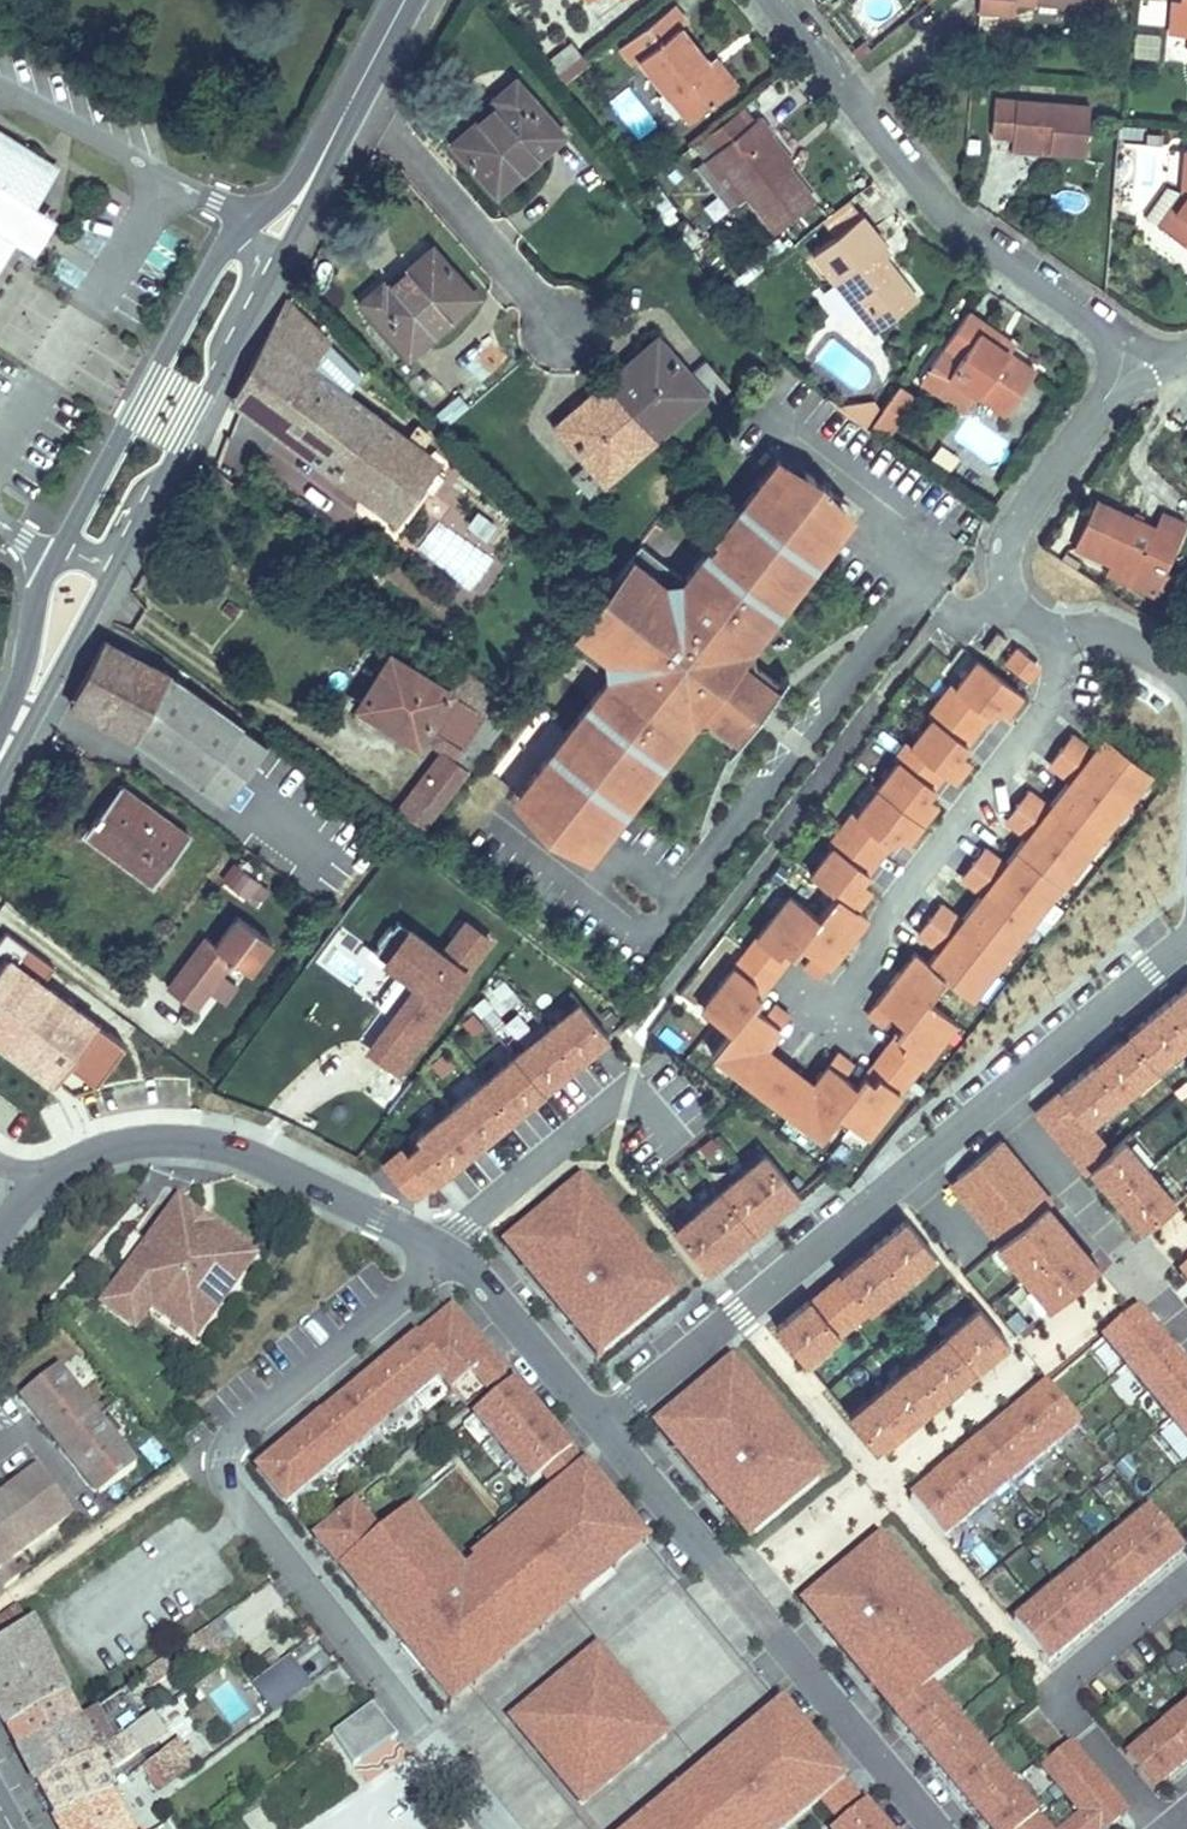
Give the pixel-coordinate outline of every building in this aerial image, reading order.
[(1186,33),(1186,1),(1181,0),(1171,0),(1168,33),(1186,35),(1186,33)] [(730,90),(708,62),(679,26),(684,22),(672,6),(620,46),(634,62),(639,58),(690,122),(730,90)] [(857,60),(870,49),(865,42),(856,49),(858,51),(853,55),(857,60)] [(559,72),(580,55),(570,43),(549,59),(559,72)] [(563,80),(586,63),(580,55),(559,72),(558,73),(563,80)] [(735,86),(714,58),(708,62),(730,90),(735,86)] [(559,72),(549,59),(547,61),(557,73),(558,73),(559,72)] [(557,73),(547,61),(541,65),(551,78),(557,73)] [(496,193),(563,134),(515,80),(495,98),(498,102),(453,143),(496,193)] [(1086,152),(1090,104),(994,95),(991,132),(1012,134),(1012,136),(1049,139),(1048,149),(1086,152)] [(713,153),(747,126),(735,112),(692,146),(703,161),(713,153)] [(814,200),(786,164),(764,137),(771,132),(759,116),(747,126),(713,153),(746,195),(775,231),(814,200)] [(60,166),(0,129),(0,269),(17,242),(34,253),(57,217),(36,205),(60,166)] [(793,159),(771,132),(764,137),(786,164),(793,159)] [(1048,149),(1049,139),(1012,136),(1011,145),(1048,149)] [(746,195),(713,153),(703,161),(737,202),(746,195)] [(1186,194),(1181,191),(1166,184),(1144,215),(1163,228),(1186,194)] [(1163,228),(1186,245),(1186,194),(1163,228)] [(917,299),(884,257),(877,248),(883,244),(884,243),(862,214),(861,214),(856,208),(829,229),(834,236),(812,253),(875,332),(917,299)] [(890,252),(883,244),(877,248),(884,257),(890,252)] [(362,301),(409,355),(476,296),(432,247),(386,287),(382,283),(362,301)] [(407,439),(405,438),(378,416),(347,394),(284,352),(306,319),(285,298),(231,399),(266,424),(266,425),(365,498),(366,496),(391,515),(391,516),(393,519),(396,515),(394,514),(417,483),(432,494),(445,477),(431,467),(434,463),(430,461),(428,463),(417,453),(405,443),(407,439)] [(1005,413),(1035,370),(1008,351),(979,331),(985,323),(968,311),(942,347),(959,358),(949,373),(977,393),(1005,413)] [(361,375),(326,340),(327,340),(306,319),(284,352),(347,394),(361,375)] [(1013,343),(985,323),(979,331),(1008,351),(1013,343)] [(705,392),(657,338),(641,352),(645,358),(611,388),(654,436),(705,392)] [(611,388),(645,358),(641,352),(606,383),(611,388)] [(729,387),(704,358),(690,371),(715,399),(729,387)] [(977,393),(949,373),(937,390),(966,410),(977,393)] [(578,418),(611,388),(606,383),(573,413),(578,418)] [(900,413),(913,394),(898,384),(885,403),(900,413)] [(654,436),(611,388),(578,418),(573,413),(557,427),(604,481),(654,436)] [(444,427),(469,405),(458,393),(434,414),(444,427)] [(865,426),(878,407),(870,402),(853,405),(848,412),(865,426)] [(886,433),(900,413),(885,403),(871,423),(886,433)] [(417,453),(429,438),(415,426),(405,438),(407,439),(405,443),(417,453)] [(777,688),(738,658),(742,653),(751,641),(847,516),(823,498),(815,492),(812,495),(804,489),(807,485),(798,479),(774,461),(684,579),(639,544),(565,643),(608,677),(518,795),(541,813),(550,820),(553,816),(560,821),(557,825),(566,832),(590,850),(686,726),(691,718),(695,714),(699,709),(737,739),(777,688)] [(611,492),(586,464),(571,476),(596,505),(611,492)] [(830,490),(805,471),(798,479),(807,485),(804,489),(812,495),(815,492),(823,498),(830,490)] [(1165,566),(1186,521),(1163,511),(1155,526),(1096,500),(1075,546),(1111,563),(1135,574),(1143,556),(1165,566)] [(474,507),(462,522),(481,537),(493,522),(474,507)] [(1156,586),(1162,572),(1165,566),(1143,556),(1135,574),(1111,563),(1107,571),(1153,592),(1156,586)] [(1167,591),(1173,577),(1162,572),(1156,586),(1167,591)] [(992,655),(1005,639),(996,632),(984,649),(992,655)] [(215,708),(166,673),(103,639),(70,703),(133,736),(176,767),(215,708)] [(1035,662),(1015,646),(1004,661),(1028,679),(1033,672),(1035,662)] [(424,828),(516,707),(459,662),(444,687),(390,654),(360,704),(417,740),(426,725),(435,731),(459,746),(449,760),(441,754),(399,809),(424,828)] [(1020,692),(976,658),(954,687),(958,691),(955,695),(947,689),(939,699),(978,729),(995,706),(1004,713),(1020,692)] [(954,687),(950,685),(947,689),(955,695),(958,691),(954,687)] [(960,752),(978,729),(939,699),(931,709),(939,715),(936,720),(932,716),(909,745),(944,772),(953,780),(969,759),(960,752)] [(225,802),(266,745),(215,708),(176,767),(225,802)] [(939,715),(931,709),(928,714),(932,716),(936,720),(939,715)] [(449,760),(459,746),(435,731),(426,725),(417,740),(441,754),(449,760)] [(1127,800),(1150,771),(1104,736),(1092,750),(1071,733),(1060,748),(1127,800)] [(927,794),(944,772),(909,745),(905,743),(898,752),(906,759),(903,763),(898,760),(877,787),(921,822),(936,802),(927,794)] [(1106,829),(1127,800),(1060,748),(1048,763),(1070,780),(1060,793),(1106,829)] [(906,759),(898,752),(894,756),(898,760),(903,763),(906,759)] [(185,842),(151,817),(155,812),(120,785),(104,807),(103,807),(87,829),(149,875),(145,880),(153,886),(185,842)] [(921,822),(877,787),(855,816),(859,819),(856,824),(848,817),(840,827),(879,857),(896,834),(905,841),(921,822)] [(1106,829),(1060,793),(1049,806),(1028,790),(1016,804),(1084,857),(1106,829)] [(1084,857),(1016,804),(1005,819),(1026,836),(1016,850),(1059,883),(1062,885),(1084,857)] [(189,837),(155,812),(151,817),(185,842),(189,837)] [(557,825),(560,821),(553,816),(550,820),(541,813),(534,821),(560,841),(566,832),(557,825)] [(855,816),(851,813),(848,817),(856,824),(859,819),(855,816)] [(861,880),(879,857),(840,827),(832,837),(840,844),(837,848),(833,845),(810,874),(835,893),(855,906),(870,888),(861,880)] [(149,875),(87,829),(83,834),(145,880),(149,875)] [(840,844),(832,837),(829,842),(833,845),(837,848),(840,844)] [(1037,912),(1059,883),(1016,850),(1005,863),(984,847),(972,861),(1037,912)] [(1037,912),(972,861),(961,877),(983,893),(972,906),(1016,940),(1037,912)] [(240,866),(226,884),(255,906),(269,889),(240,866)] [(819,977),(867,915),(855,906),(835,893),(817,915),(788,893),(744,950),(776,974),(791,954),(800,943),(813,953),(804,964),(819,977)] [(1016,940),(972,906),(962,920),(940,904),(929,918),(994,968),(1016,940)] [(396,1073),(494,936),(461,912),(439,943),(401,917),(373,956),(406,980),(358,1047),(396,1073)] [(994,968),(929,918),(917,933),(939,950),(929,962),(944,975),(972,997),(994,968)] [(44,980),(53,968),(7,933),(0,943),(0,948),(7,953),(44,980)] [(195,1007),(232,957),(205,937),(168,988),(195,1007)] [(866,1134),(910,1077),(880,1053),(865,1073),(856,1085),(844,1075),(852,1064),(837,1052),(815,1080),(812,1084),(795,1071),(792,1069),(787,1076),(759,1054),(764,1047),(767,1043),(789,1016),(773,1003),(765,1015),(752,1005),(760,994),(776,974),(744,950),(701,1007),(729,1029),(710,1053),(773,1102),(779,1094),(795,1106),(789,1114),(819,1137),(838,1113),(866,1134)] [(910,1077),(954,1020),(926,999),(944,975),(929,962),(915,951),(867,1012),(883,1025),(891,1013),(904,1023),(895,1034),(880,1053),(910,1077)] [(51,1084),(68,1061),(95,1026),(99,1022),(44,980),(7,953),(0,963),(0,1045),(51,1084)] [(476,1001),(506,1021),(523,996),(492,976),(476,1001)] [(575,999),(375,1157),(407,1196),(606,1038),(575,999)] [(1071,1096),(1103,1134),(1186,1069),(1186,999),(1071,1096)] [(120,1045),(95,1026),(68,1061),(94,1081),(120,1045)] [(792,1069),(764,1047),(759,1054),(787,1076),(792,1069)] [(795,1106),(779,1094),(773,1102),(789,1114),(795,1106)] [(1126,1138),(1089,1170),(1111,1196),(1151,1165),(1126,1138)] [(944,1183),(1045,1305),(1097,1263),(996,1140),(944,1183)] [(761,1151),(667,1226),(700,1267),(794,1191),(761,1151)] [(1111,1196),(1139,1230),(1176,1199),(1151,1165),(1111,1196)] [(581,1179),(498,1246),(594,1363),(676,1295),(581,1179)] [(199,1241),(211,1224),(178,1200),(175,1205),(193,1219),(187,1226),(188,1227),(189,1228),(189,1229),(189,1231),(189,1232),(188,1233),(199,1241)] [(235,1286),(256,1257),(211,1224),(199,1241),(188,1233),(189,1232),(189,1231),(189,1229),(189,1228),(188,1227),(187,1226),(193,1219),(175,1205),(117,1283),(151,1308),(183,1331),(206,1301),(217,1310),(235,1286)] [(898,1217),(769,1321),(799,1358),(929,1254),(898,1217)] [(1179,1276),(1186,1286),(1186,1269),(1179,1276)] [(151,1308),(117,1283),(101,1304),(135,1330),(151,1308)] [(195,1340),(217,1310),(206,1301),(183,1331),(195,1340)] [(975,1304),(847,1412),(877,1448),(1005,1340),(975,1304)] [(450,1307),(251,1471),(283,1510),(441,1380),(528,1484),(569,1450),(450,1307)] [(1135,1312),(1101,1340),(1186,1444),(1186,1375),(1135,1312)] [(824,1477),(732,1362),(647,1429),(740,1544),(824,1477)] [(135,1468),(58,1370),(21,1399),(99,1497),(135,1468)] [(1044,1389),(908,1499),(941,1539),(1077,1429),(1044,1389)] [(31,1463),(22,1469),(30,1479),(0,1501),(0,1583),(5,1589),(20,1578),(16,1573),(9,1564),(1,1553),(38,1526),(46,1536),(72,1517),(31,1463)] [(350,1507),(307,1542),(335,1575),(443,1707),(641,1544),(584,1474),(459,1576),(405,1510),(373,1535),(350,1507)] [(1018,1620),(1050,1658),(1180,1552),(1149,1514),(1018,1620)] [(9,1564),(46,1536),(38,1526),(1,1553),(9,1564)] [(804,1606),(925,1755),(985,1828),(1052,1828),(938,1688),(974,1659),(881,1544),(804,1606)] [(27,1572),(23,1567),(16,1573),(20,1578),(27,1572)] [(29,1625),(17,1607),(0,1620),(0,1717),(7,1730),(66,1697),(29,1625)] [(314,1636),(309,1630),(302,1635),(307,1641),(314,1636)] [(152,1690),(198,1656),(204,1651),(196,1638),(187,1644),(143,1676),(152,1690)] [(243,1678),(269,1713),(309,1684),(284,1648),(243,1678)] [(596,1655),(514,1721),(580,1802),(662,1736),(596,1655)] [(113,1794),(107,1780),(172,1731),(192,1717),(246,1675),(233,1657),(127,1735),(113,1745),(96,1757),(36,1786),(54,1817),(113,1794)] [(78,1722),(66,1697),(7,1730),(13,1741),(18,1751),(78,1722)] [(354,1766),(394,1734),(369,1703),(329,1734),(354,1766)] [(626,1828),(782,1828),(842,1782),(782,1706),(626,1828)] [(1155,1790),(1186,1763),(1186,1706),(1126,1756),(1155,1790)] [(113,1745),(95,1711),(78,1722),(96,1757),(113,1745)] [(96,1757),(78,1722),(18,1751),(36,1786),(96,1757)] [(197,1763),(180,1741),(161,1755),(177,1777),(197,1763)] [(1124,1813),(1072,1749),(1042,1774),(1074,1814),(1055,1828),(1105,1828),(1124,1813)] [(143,1769),(144,1770),(158,1791),(177,1777),(161,1755),(143,1769)] [(113,1794),(54,1817),(60,1828),(132,1828),(113,1794)] [(869,1806),(840,1828),(888,1828),(869,1806)]
